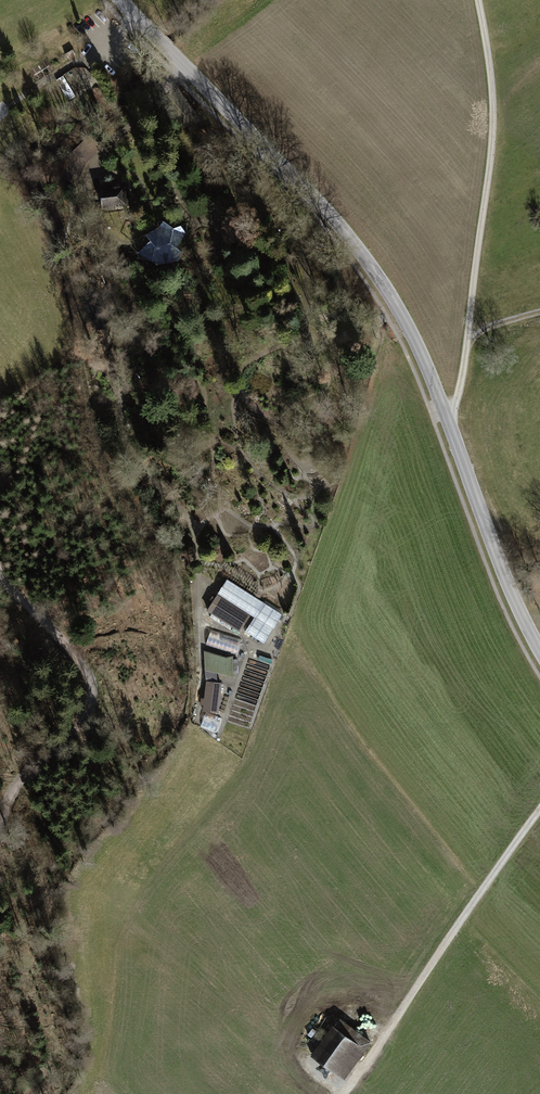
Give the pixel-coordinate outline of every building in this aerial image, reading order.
[(81,169),(84,163),(102,145),(93,135),(73,153),(72,153),(61,176),(74,182),(76,180),(77,177),(81,169)] [(125,186),(100,189),(101,196),(94,197),(95,203),(96,203),(97,212),(104,211),(104,209),(127,206),(125,186)] [(158,227),(145,235),(141,244),(137,253),(137,259),(152,262),(156,265),(167,265),(178,261),(183,253),(184,241),(186,234),(180,226),(173,229),(163,221),(158,227)] [(108,265),(99,265),(107,278),(120,278),(112,265),(108,265)] [(377,308),(371,312),(376,319),(381,316),(377,308)] [(226,579),(217,594),(254,617),(245,631),(264,643),(282,615),(226,579)] [(246,614),(216,595),(207,610),(237,628),(246,614)] [(242,640),(210,630),(206,645),(237,655),(242,640)] [(226,658),(204,652),(205,664),(216,667),(233,672),(232,657),(226,658)] [(206,682),(207,682),(216,683),(216,667),(205,664),(206,682)] [(216,683),(207,682),(203,711),(217,712),(221,683),(216,683)] [(338,1020),(310,1056),(343,1081),(370,1045),(338,1020)]
